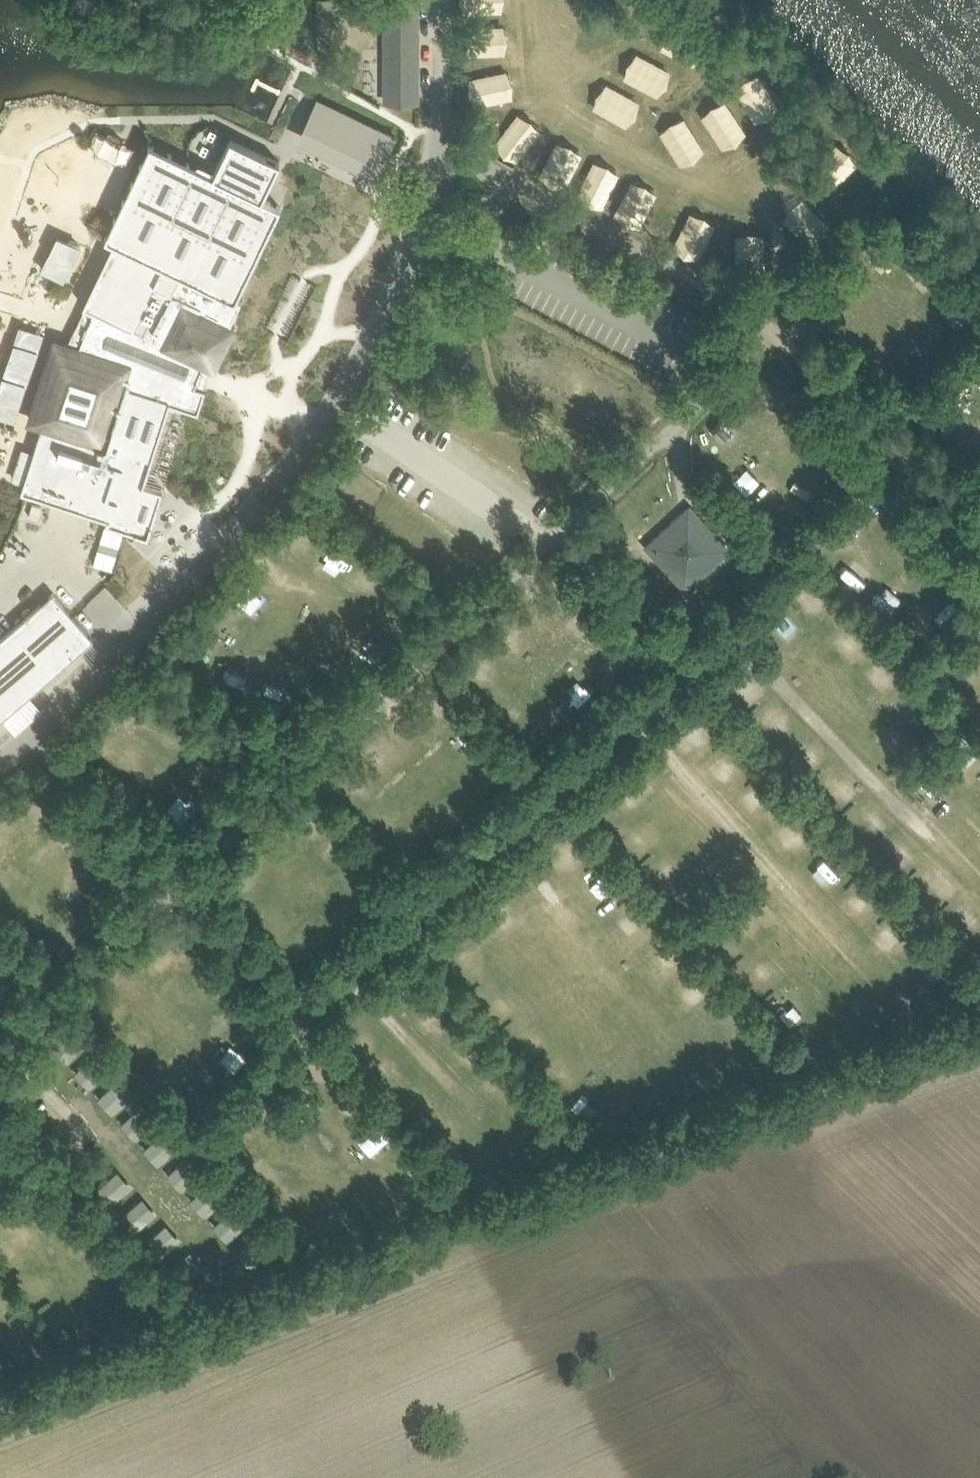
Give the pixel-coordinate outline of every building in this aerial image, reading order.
[(385,101),(417,101),(417,0),(385,0),(385,101)] [(503,94),(487,114),(505,129),(521,109),(503,94)] [(736,96),(712,112),(729,137),(753,120),(736,96)] [(317,98),(301,132),(381,171),(397,136),(317,98)] [(544,147),(556,127),(534,113),(522,133),(544,147)] [(41,428),(20,492),(106,520),(105,524),(148,537),(163,490),(143,484),(169,404),(199,413),(206,387),(196,384),(204,364),(211,367),(214,369),(235,326),(230,324),(242,300),(237,297),(280,207),(262,198),(279,162),(230,139),(213,175),(149,145),(104,239),(113,243),(83,306),(93,311),(80,345),(66,341),(38,427),(41,428)] [(672,220),(692,237),(705,220),(685,204),(672,220)] [(784,218),(793,230),(813,216),(804,204),(784,218)] [(353,455),(341,468),(361,486),(373,473),(353,455)] [(808,465),(792,480),(810,499),(826,484),(808,465)] [(751,491),(766,503),(780,487),(764,475),(751,491)] [(867,517),(879,505),(871,498),(860,510),(867,517)] [(732,548),(690,502),(641,546),(683,592),(732,548)] [(104,525),(92,564),(112,570),(124,531),(104,525)] [(342,572),(349,553),(330,547),(323,566),(342,572)] [(845,564),(846,564),(839,573),(855,587),(876,561),(859,547),(845,564)] [(952,602),(972,590),(963,574),(952,581),(947,574),(939,579),(952,602)] [(882,609),(897,595),(882,580),(867,594),(882,609)] [(0,639),(0,718),(2,716),(92,638),(53,593),(0,639)] [(915,621),(928,635),(946,619),(932,605),(915,621)] [(780,606),(766,622),(790,641),(803,624),(780,606)] [(884,747),(899,761),(918,743),(903,728),(884,747)] [(838,853),(820,871),(835,885),(852,868),(838,853)] [(577,886),(593,904),(616,882),(599,864),(577,886)] [(881,1023),(900,1015),(887,986),(868,995),(881,1023)] [(784,1021),(805,1006),(796,993),(775,1009),(784,1021)] [(834,1015),(841,1035),(864,1026),(856,1006),(834,1015)] [(98,1095),(117,1075),(84,1042),(64,1062),(98,1095)] [(118,1077),(96,1098),(135,1138),(157,1117),(118,1077)] [(144,1148),(159,1164),(179,1144),(164,1128),(144,1148)] [(190,1198),(211,1178),(188,1154),(167,1174),(190,1198)] [(204,1214),(225,1195),(212,1180),(191,1199),(204,1214)] [(143,1197),(125,1212),(136,1225),(154,1210),(143,1197)] [(226,1239),(248,1220),(234,1205),(212,1224),(226,1239)] [(236,1246),(254,1230),(247,1222),(229,1239),(236,1246)] [(167,1224),(152,1237),(163,1250),(178,1236),(167,1224)] [(236,1249),(249,1264),(272,1245),(259,1229),(236,1249)]
